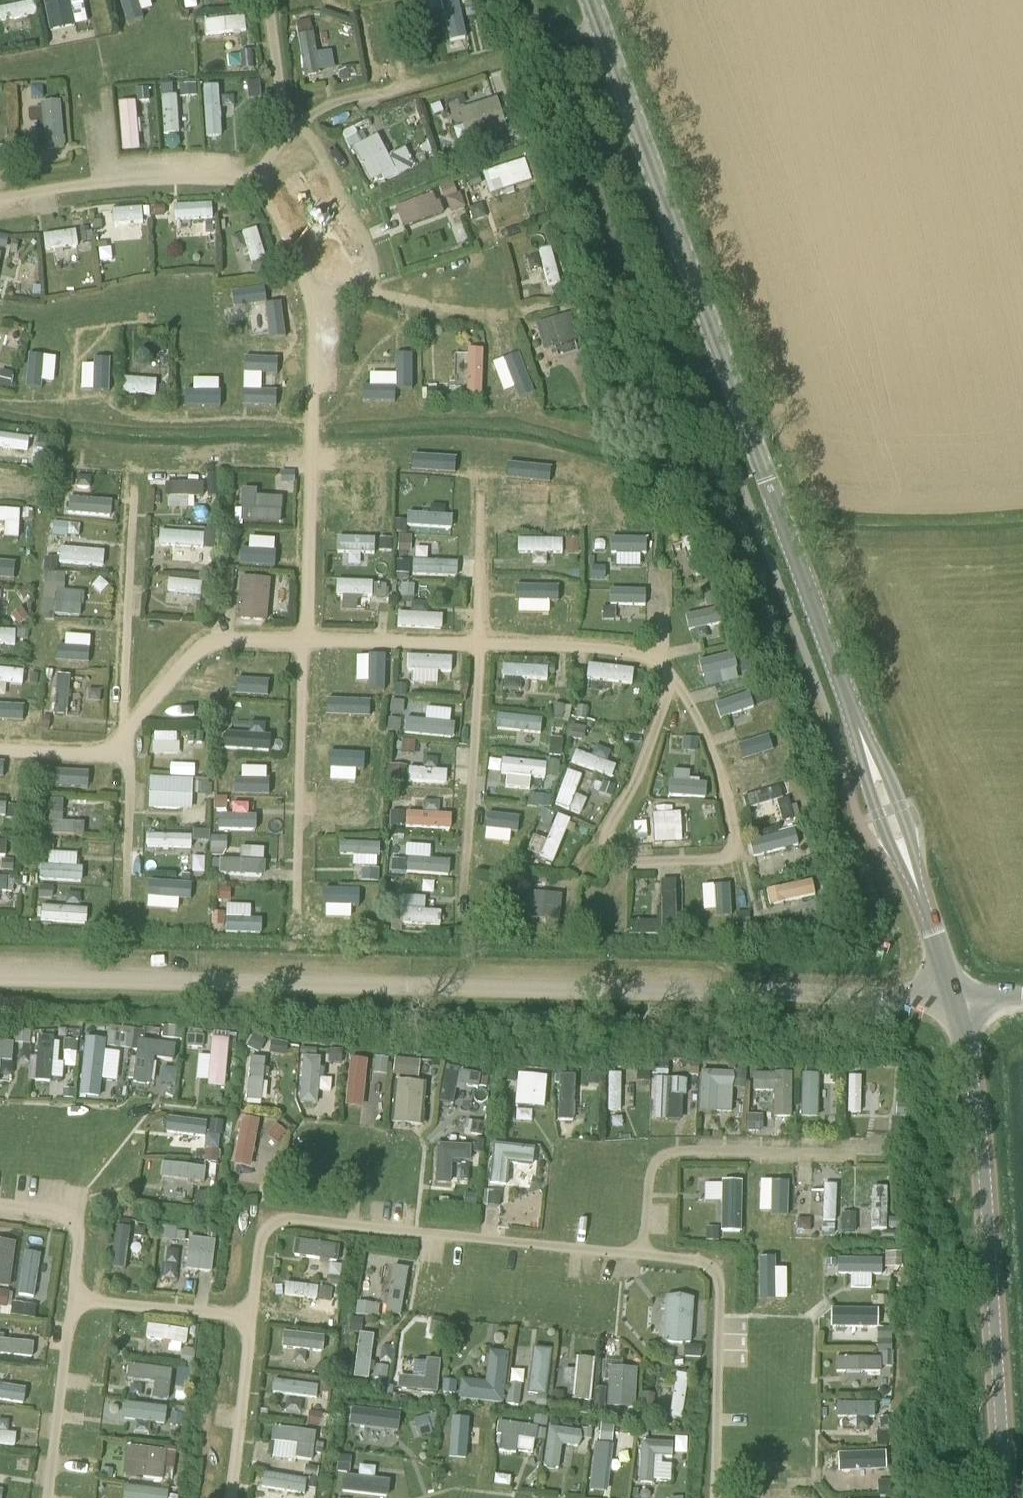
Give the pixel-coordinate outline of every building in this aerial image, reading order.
[(126,13),(145,8),(143,0),(123,0),(126,13)] [(5,11),(9,27),(43,18),(39,2),(5,11)] [(473,2),(463,4),(466,18),(476,16),(473,2)] [(250,11),(210,13),(211,39),(251,37),(250,11)] [(253,69),(251,51),(239,52),(241,70),(253,69)] [(355,66),(338,69),(340,82),(357,79),(355,66)] [(259,81),(246,82),(248,99),(261,98),(259,81)] [(179,86),(180,98),(197,97),(196,85),(179,86)] [(149,101),(148,88),(135,90),(136,102),(149,101)] [(170,97),(155,98),(157,147),(172,147),(170,97)] [(181,100),(182,147),(196,146),(195,99),(181,100)] [(46,148),(69,148),(67,100),(45,101),(46,148)] [(518,122),(505,127),(506,130),(504,130),(507,139),(522,134),(518,122)] [(421,165),(412,146),(394,155),(384,134),(358,146),(377,185),(421,165)] [(33,146),(20,146),(20,164),(33,164),(33,146)] [(0,148),(0,161),(8,161),(8,148),(0,148)] [(485,173),(492,194),(536,179),(528,158),(485,173)] [(465,177),(468,187),(480,183),(477,173),(465,177)] [(438,187),(443,199),(457,194),(452,182),(438,187)] [(433,195),(395,209),(403,229),(443,214),(439,202),(436,203),(433,195)] [(218,221),(217,201),(179,203),(180,223),(218,221)] [(164,216),(164,206),(154,207),(150,207),(151,216),(155,215),(155,216),(164,216)] [(103,230),(102,221),(93,222),(95,231),(103,230)] [(186,239),(219,239),(219,226),(186,225),(186,239)] [(88,227),(79,229),(82,243),(94,241),(93,232),(89,232),(88,227)] [(259,227),(247,230),(256,261),(268,257),(259,227)] [(117,247),(105,248),(106,264),(118,263),(117,247)] [(252,266),(255,278),(271,273),(269,264),(265,265),(264,262),(252,266)] [(560,286),(550,288),(552,297),(562,295),(560,286)] [(588,321),(577,324),(582,341),(592,338),(588,321)] [(479,330),(466,341),(482,360),(495,349),(479,330)] [(185,394),(217,395),(218,362),(197,361),(196,377),(185,377),(185,394)] [(1,371),(0,374),(0,388),(8,390),(13,374),(1,371)] [(62,394),(63,375),(30,375),(29,393),(62,394)] [(76,378),(75,393),(118,395),(118,379),(76,378)] [(441,378),(440,389),(465,390),(466,379),(441,378)] [(411,406),(411,380),(371,380),(371,406),(411,406)] [(255,404),(278,403),(277,383),(254,384),(255,404)] [(168,386),(157,385),(156,398),(167,398),(168,386)] [(495,387),(495,405),(506,405),(506,386),(495,387)] [(438,388),(425,389),(426,401),(439,401),(438,388)] [(540,408),(540,389),(508,390),(509,409),(540,408)] [(33,451),(34,433),(0,432),(0,450),(33,451)] [(258,482),(259,502),(300,500),(298,479),(258,482)] [(191,506),(191,494),(172,493),(171,505),(191,506)] [(73,517),(117,518),(117,500),(73,499),(73,517)] [(454,531),(455,506),(439,505),(439,514),(420,513),(419,531),(454,531)] [(23,506),(0,506),(0,519),(9,519),(8,534),(22,535),(23,506)] [(64,567),(111,566),(110,545),(84,546),(83,526),(74,526),(74,537),(62,537),(64,567)] [(206,544),(205,529),(161,531),(161,546),(206,544)] [(619,565),(655,564),(654,542),(618,543),(619,565)] [(358,566),(378,566),(378,543),(357,543),(358,566)] [(19,580),(19,565),(0,564),(0,580),(19,580)] [(454,585),(454,568),(419,567),(419,585),(454,585)] [(273,618),(273,574),(243,574),(242,617),(273,618)] [(201,594),(201,577),(171,578),(172,595),(201,594)] [(343,582),(342,596),(379,597),(379,583),(343,582)] [(83,615),(89,591),(62,584),(56,608),(83,615)] [(530,595),(530,621),(564,622),(565,596),(530,595)] [(619,615),(653,617),(654,598),(619,596),(619,615)] [(697,639),(719,639),(719,621),(698,621),(697,639)] [(19,625),(0,626),(0,644),(20,643),(19,625)] [(95,646),(59,647),(60,667),(96,666),(95,646)] [(708,668),(714,687),(747,676),(741,657),(708,668)] [(415,671),(436,670),(437,679),(461,678),(461,658),(414,660),(415,671)] [(16,692),(16,665),(0,665),(0,691),(16,692)] [(372,681),(387,680),(387,667),(372,667),(372,681)] [(509,693),(529,694),(529,686),(556,687),(556,669),(510,668),(509,693)] [(596,669),(595,685),(643,687),(643,671),(596,669)] [(725,694),(702,701),(705,712),(728,705),(725,694)] [(724,707),(731,728),(763,717),(756,697),(724,707)] [(352,716),(352,728),(370,729),(370,723),(382,723),(383,701),(345,700),(344,716),(352,716)] [(273,721),(274,711),(252,710),(251,719),(273,721)] [(420,719),(417,739),(460,747),(464,727),(420,719)] [(520,721),(520,735),(553,735),(554,722),(520,721)] [(182,755),(182,730),(157,730),(157,754),(182,755)] [(590,733),(584,766),(600,768),(605,735),(590,733)] [(411,785),(413,747),(403,747),(401,784),(411,785)] [(338,773),(358,775),(360,751),(341,749),(338,773)] [(768,755),(752,757),(754,767),(769,765),(768,755)] [(241,758),(224,759),(225,772),(242,771),(241,758)] [(413,785),(453,790),(455,774),(443,772),(444,763),(416,760),(413,785)] [(152,806),(196,807),(196,775),(152,774),(152,806)] [(229,776),(230,794),(274,793),(274,774),(229,776)] [(562,817),(580,821),(589,778),(571,774),(562,817)] [(765,792),(751,800),(760,816),(774,808),(765,792)] [(88,831),(88,818),(65,818),(66,797),(50,797),(49,830),(88,831)] [(531,820),(543,823),(546,809),(534,807),(531,820)] [(496,808),(496,831),(520,832),(520,808),(496,808)] [(412,817),(413,831),(443,829),(442,815),(412,817)] [(660,816),(661,845),(696,843),(694,815),(660,816)] [(151,850),(196,850),(196,835),(152,834),(151,850)] [(344,839),(344,854),(372,855),(373,840),(344,839)] [(221,872),(267,873),(268,847),(251,846),(251,858),(222,857),(221,872)] [(762,861),(780,856),(777,848),(760,853),(762,861)] [(5,904),(4,893),(10,893),(8,851),(0,852),(0,905),(5,904)] [(413,880),(455,881),(456,862),(413,861),(413,880)] [(734,872),(719,873),(723,929),(738,928),(734,872)] [(155,902),(197,903),(198,878),(156,876),(155,902)] [(685,934),(682,885),(667,885),(669,921),(639,923),(639,937),(685,934)] [(385,907),(385,890),(342,892),(343,909),(385,907)] [(798,931),(812,929),(806,893),(793,895),(798,931)] [(533,895),(532,917),(567,918),(568,896),(533,895)] [(409,911),(409,930),(446,931),(446,912),(409,911)] [(229,934),(267,935),(268,917),(229,917),(229,934)] [(104,1085),(105,1029),(89,1029),(87,1084),(104,1085)] [(112,1047),(133,1048),(133,1034),(112,1033),(112,1047)] [(186,1065),(189,1042),(144,1035),(136,1092),(156,1095),(161,1061),(186,1065)] [(62,1038),(42,1037),(40,1076),(60,1077),(62,1038)] [(5,1079),(6,1057),(15,1057),(15,1039),(0,1038),(0,1078),(5,1079)] [(306,1103),(321,1104),(325,1057),(310,1055),(306,1103)] [(273,1103),(275,1057),(256,1056),(254,1102),(273,1103)] [(352,1107),(371,1107),(372,1058),(353,1058),(352,1107)] [(403,1078),(424,1077),(424,1064),(402,1065),(403,1078)] [(855,1065),(854,1115),(899,1116),(900,1090),(898,1090),(898,1066),(855,1065)] [(482,1115),(487,1075),(462,1072),(458,1112),(482,1115)] [(710,1072),(709,1116),(738,1116),(738,1073),(710,1072)] [(614,1118),(629,1118),(630,1076),(615,1075),(614,1118)] [(800,1120),(798,1075),(758,1077),(760,1129),(774,1129),(774,1121),(800,1120)] [(551,1108),(552,1076),(524,1076),(523,1108),(551,1108)] [(563,1127),(582,1127),(582,1077),(563,1077),(563,1127)] [(691,1078),(663,1077),(662,1121),(690,1122),(691,1078)] [(428,1126),(428,1080),(401,1080),(400,1126),(428,1126)] [(242,1162),(261,1163),(262,1117),(244,1117),(242,1162)] [(179,1138),(215,1139),(216,1118),(179,1118),(179,1138)] [(444,1185),(473,1186),(474,1150),(445,1149),(444,1185)] [(540,1194),(546,1156),(505,1150),(499,1188),(540,1194)] [(169,1165),(168,1181),(190,1182),(190,1166),(169,1165)] [(846,1184),(846,1167),(822,1167),(822,1184),(846,1184)] [(748,1236),(747,1183),(728,1183),(730,1236),(748,1236)] [(845,1223),(845,1184),(829,1184),(829,1223),(845,1223)] [(879,1185),(878,1231),(892,1232),(893,1185),(879,1185)] [(785,1188),(784,1225),(798,1225),(798,1188),(785,1188)] [(803,1192),(804,1208),(820,1207),(819,1191),(803,1192)] [(878,1223),(877,1197),(867,1197),(868,1224),(878,1223)] [(784,1204),(771,1203),(770,1216),(783,1217),(784,1204)] [(851,1229),(861,1229),(860,1213),(850,1213),(851,1229)] [(785,1235),(818,1241),(822,1218),(802,1215),(799,1231),(786,1229),(785,1235)] [(755,1219),(754,1235),(766,1236),(767,1219),(755,1219)] [(127,1222),(116,1261),(129,1264),(140,1226),(127,1222)] [(14,1279),(15,1235),(0,1234),(0,1279),(14,1279)] [(220,1238),(194,1236),(191,1268),(217,1270),(220,1238)] [(300,1252),(337,1258),(339,1245),(303,1239),(300,1252)] [(180,1246),(179,1271),(190,1271),(191,1246),(180,1246)] [(46,1275),(50,1254),(36,1251),(32,1273),(46,1275)] [(907,1254),(894,1254),(893,1266),(907,1266),(907,1254)] [(821,1276),(820,1259),(769,1259),(769,1289),(784,1289),(784,1277),(821,1276)] [(873,1286),(873,1278),(888,1279),(888,1261),(844,1260),(843,1279),(858,1279),(858,1286),(873,1286)] [(387,1298),(388,1262),(373,1262),(372,1310),(381,1310),(382,1298),(387,1298)] [(396,1265),(389,1310),(405,1313),(412,1268),(396,1265)] [(301,1288),(301,1305),(337,1306),(338,1289),(301,1288)] [(667,1345),(698,1349),(703,1298),(672,1294),(667,1345)] [(841,1341),(883,1339),(882,1309),(839,1311),(841,1341)] [(191,1350),(189,1321),(150,1323),(151,1339),(174,1337),(175,1351),(191,1350)] [(377,1378),(374,1321),(358,1322),(361,1378),(377,1378)] [(34,1352),(35,1334),(0,1333),(0,1351),(34,1352)] [(288,1338),(288,1353),(328,1351),(327,1335),(288,1338)] [(537,1396),(555,1396),(556,1350),(537,1350),(537,1396)] [(492,1385),(467,1383),(467,1402),(506,1404),(509,1353),(494,1352),(492,1385)] [(844,1378),(886,1376),(885,1356),(843,1358),(844,1378)] [(580,1402),(598,1403),(599,1358),(581,1357),(580,1402)] [(131,1373),(158,1373),(158,1398),(173,1398),(173,1365),(131,1365),(131,1373)] [(612,1410),(639,1411),(640,1366),(613,1366),(612,1410)] [(690,1417),(692,1376),(670,1376),(668,1416),(690,1417)] [(30,1378),(0,1379),(0,1401),(30,1400),(30,1378)] [(277,1381),(277,1397),(323,1398),(323,1382),(277,1381)] [(512,1409),(527,1409),(528,1384),(513,1383),(512,1409)] [(643,1411),(662,1412),(662,1393),(643,1393),(643,1411)] [(164,1421),(164,1401),(127,1400),(127,1420),(164,1421)] [(846,1407),(846,1424),(885,1422),(884,1405),(846,1407)] [(358,1415),(358,1428),(400,1428),(400,1415),(358,1415)] [(458,1419),(460,1460),(475,1459),(473,1418),(458,1419)] [(523,1441),(542,1441),(542,1424),(506,1422),(504,1450),(523,1450),(523,1441)] [(18,1438),(19,1424),(0,1424),(0,1437),(18,1438)] [(301,1457),(319,1456),(317,1425),(278,1426),(279,1440),(300,1439),(301,1457)] [(681,1450),(694,1450),(694,1437),(681,1437),(681,1450)] [(645,1438),(646,1484),(677,1483),(677,1477),(660,1478),(659,1465),(679,1465),(678,1438),(645,1438)] [(129,1439),(125,1469),(178,1476),(182,1447),(129,1439)] [(614,1442),(601,1442),(600,1476),(612,1476),(614,1442)] [(892,1474),(891,1453),(845,1454),(846,1476),(892,1474)] [(309,1475),(310,1462),(297,1461),(296,1474),(309,1475)] [(312,1496),(315,1479),(274,1473),(271,1490),(312,1496)] [(850,1497),(885,1497),(886,1482),(851,1481),(850,1497)] [(174,1491),(130,1489),(129,1497),(173,1497),(174,1491)]
